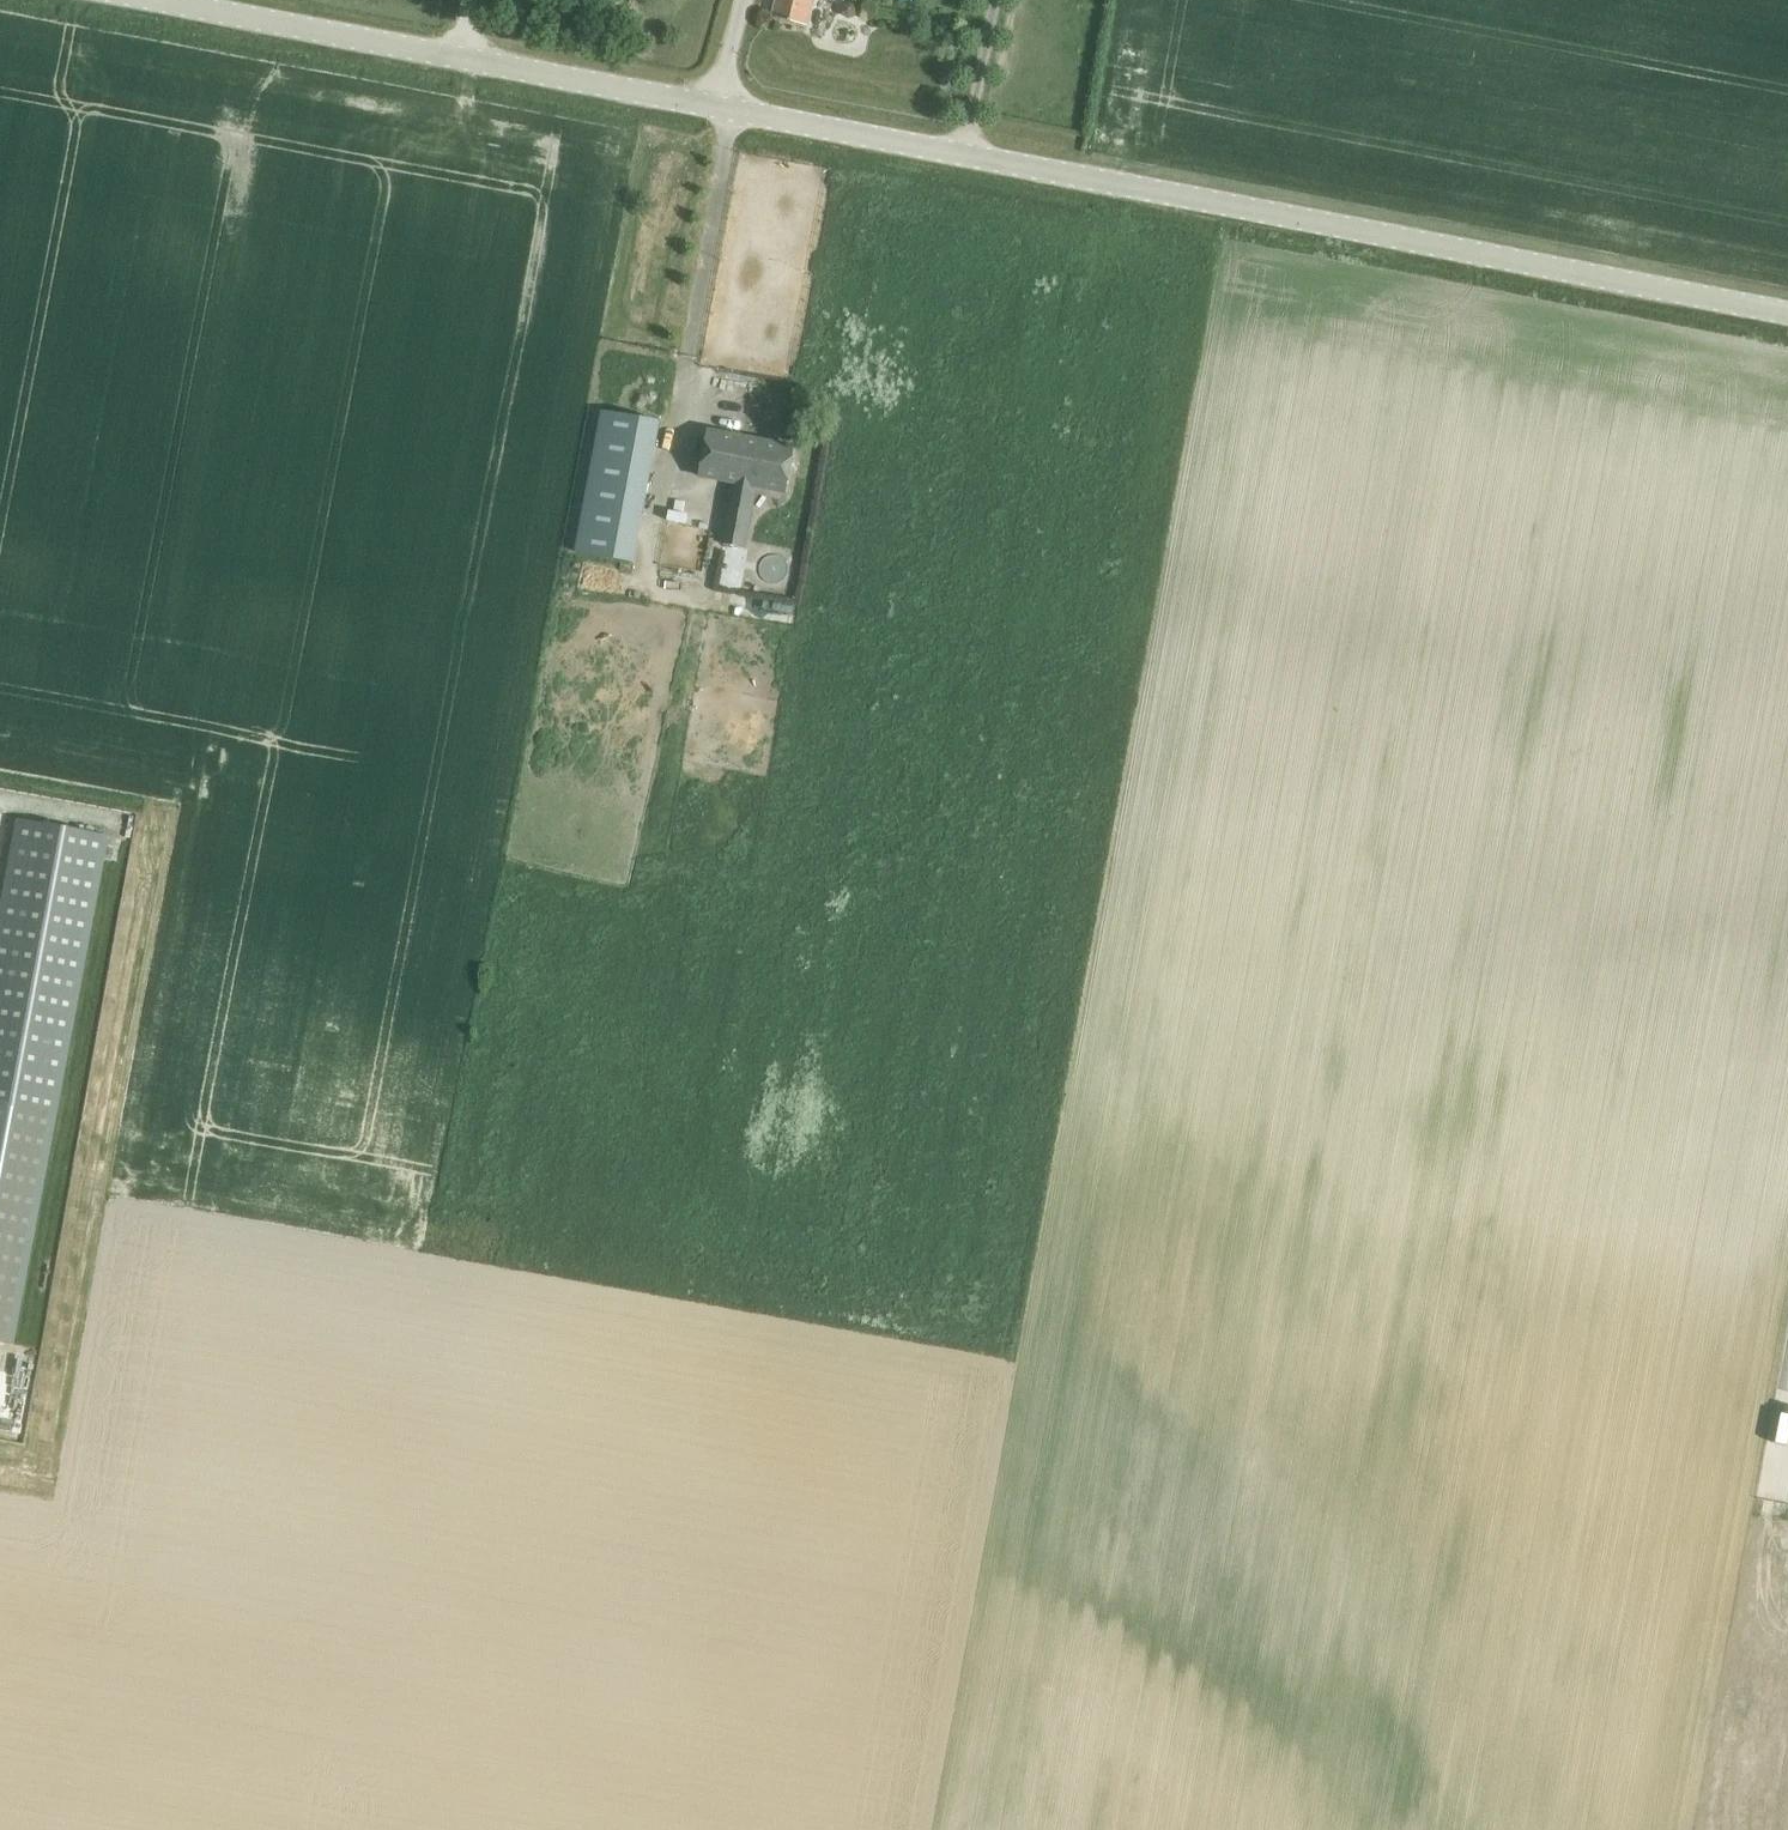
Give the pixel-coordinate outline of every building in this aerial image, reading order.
[(773,17),(808,24),(814,0),(777,0),(773,17)] [(856,9),(851,4),(845,6),(844,12),(848,17),(854,15),(856,9)] [(707,430),(698,477),(736,485),(725,543),(745,548),(756,488),(787,494),(796,447),(707,430)] [(631,505),(644,449),(596,441),(585,496),(599,498),(587,554),(620,560),(633,505),(631,505)] [(13,1342),(108,834),(19,818),(0,918),(0,1339),(13,1342)] [(1,881),(4,866),(6,867),(15,821),(0,819),(0,881),(1,881)]
